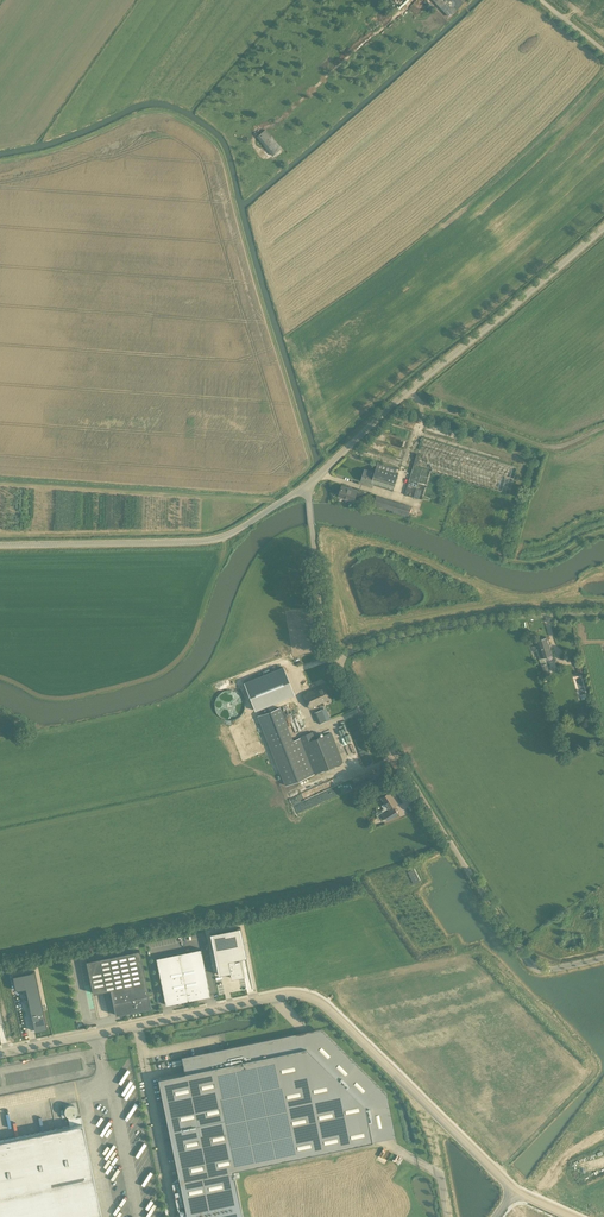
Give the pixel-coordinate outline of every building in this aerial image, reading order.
[(409,0),(403,0),(397,7),(400,9),(409,0)] [(439,6),(449,17),(464,2),(462,0),(433,0),(439,6)] [(272,156),(281,148),(265,129),(256,137),(272,156)] [(421,437),(405,494),(423,499),(430,472),(436,468),(438,469),(440,464),(431,461),(427,460),(424,457),(423,461),(418,460),(422,458),(422,456),(418,450),(425,452),(424,455),(428,456),(423,450),(422,451),(420,447),(421,445),(424,446),(425,443),(430,444),(430,445),(437,447),(438,442),(421,437)] [(510,494),(517,466),(493,459),(497,462),(500,463),(499,466),(501,468),(501,469),(504,472),(501,475),(504,477),(501,480),(500,480),(498,488),(500,488),(505,492),(510,494)] [(377,462),(376,466),(375,472),(365,469),(361,481),(393,490),(399,473),(396,473),(397,468),(377,462)] [(357,491),(342,486),(339,496),(354,501),(357,491)] [(409,517),(409,515),(412,507),(376,496),(373,505),(393,511),(393,512),(409,517)] [(540,648),(536,649),(539,659),(552,654),(547,637),(537,640),(539,645),(540,648)] [(573,656),(576,667),(583,666),(581,654),(573,656)] [(547,663),(541,665),(544,675),(551,673),(547,663)] [(244,682),(255,711),(294,695),(282,667),(244,682)] [(303,694),(309,709),(331,699),(325,684),(303,694)] [(227,719),(231,719),(235,718),(239,716),(242,713),(244,709),(244,705),(244,701),(242,697),(240,693),(236,691),(231,690),(227,690),(223,691),(219,694),(216,697),(215,701),(215,705),(215,709),(217,713),(220,716),(223,718),(227,719)] [(258,716),(285,785),(343,763),(331,732),(315,738),(312,731),(299,737),(300,738),(293,741),(280,707),(258,716)] [(314,712),(319,724),(326,721),(322,709),(314,712)] [(300,713),(289,716),(295,733),(305,729),(300,713)] [(365,748),(358,719),(348,722),(356,751),(365,748)] [(338,777),(311,789),(315,798),(309,801),(311,806),(345,791),(338,777)] [(390,792),(381,798),(385,803),(382,805),(384,809),(382,810),(383,812),(388,808),(389,809),(398,804),(390,792)] [(399,813),(398,812),(395,807),(383,815),(387,821),(399,813)] [(413,883),(420,880),(415,867),(407,871),(413,883)] [(240,927),(210,933),(218,975),(230,972),(231,978),(244,975),(240,958),(246,956),(240,927)] [(201,948),(156,958),(165,1004),(210,995),(201,948)] [(151,1007),(139,950),(47,969),(54,1001),(110,989),(115,1015),(151,1007)] [(35,971),(13,976),(16,990),(26,988),(35,1031),(47,1028),(35,971)] [(100,1010),(99,1004),(97,1005),(99,1017),(108,1016),(108,1011),(103,1012),(103,1010),(100,1010)] [(307,1033),(294,1035),(296,1044),(301,1043),(365,1105),(372,1141),(390,1138),(395,1136),(386,1094),(321,1030),(315,1031),(307,1033)] [(158,1078),(187,1216),(243,1216),(234,1171),(372,1141),(365,1105),(333,1074),(301,1043),(296,1044),(294,1035),(183,1058),(182,1056),(181,1056),(185,1073),(158,1078)] [(81,1117),(76,1118),(75,1116),(76,1115),(76,1114),(77,1114),(77,1113),(77,1112),(77,1111),(77,1110),(77,1109),(76,1108),(76,1107),(75,1106),(74,1105),(73,1105),(72,1105),(71,1104),(70,1104),(69,1105),(68,1105),(67,1105),(67,1106),(66,1106),(66,1107),(65,1107),(65,1108),(65,1109),(64,1110),(64,1111),(64,1112),(64,1113),(65,1113),(65,1114),(65,1115),(66,1115),(66,1116),(67,1116),(68,1117),(70,1126),(0,1141),(0,1216),(101,1216),(81,1117)] [(379,1154),(387,1159),(392,1152),(384,1147),(379,1154)]
